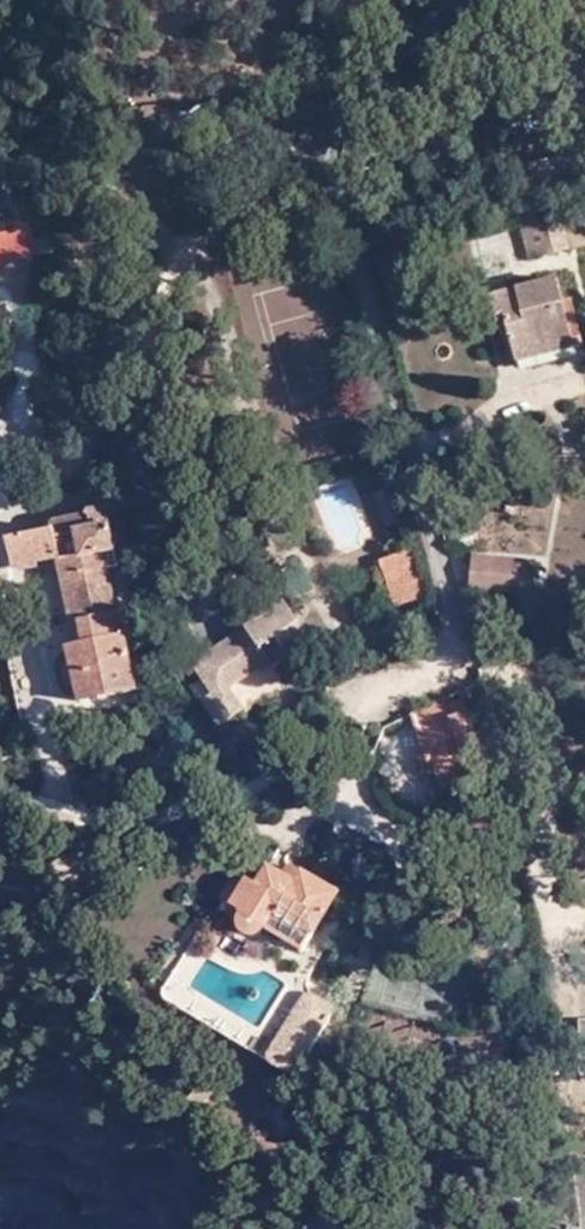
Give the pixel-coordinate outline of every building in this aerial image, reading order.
[(553,254),(545,220),(526,224),(534,258),(553,254)] [(519,294),(527,368),(544,364),(541,347),(575,339),(563,283),(519,294)] [(524,369),(527,368),(519,294),(498,300),(506,339),(517,337),(524,369)] [(271,387),(325,383),(324,361),(329,361),(324,295),(301,297),(302,321),(266,323),(271,387)] [(541,347),(544,364),(579,355),(575,339),(541,347)] [(380,478),(377,462),(365,465),(369,480),(380,478)] [(62,556),(77,620),(122,609),(120,588),(115,589),(111,570),(123,566),(117,538),(125,537),(121,521),(112,521),(110,506),(95,508),(96,513),(58,520),(59,530),(15,540),(22,565),(62,556)] [(533,561),(473,554),(471,585),(532,591),(533,561)] [(387,589),(416,587),(414,561),(385,563),(387,589)] [(198,666),(207,681),(216,696),(213,699),(229,721),(246,712),(232,690),(271,664),(276,671),(315,644),(288,604),(198,666)] [(122,609),(77,620),(77,623),(86,622),(90,642),(76,645),(78,652),(67,660),(62,670),(66,685),(72,690),(87,693),(89,700),(142,687),(129,634),(124,626),(122,609)] [(216,696),(207,681),(196,689),(221,727),(229,721),(213,699),(216,696)] [(447,699),(408,716),(428,766),(435,764),(441,781),(468,770),(475,786),(493,779),(467,713),(454,718),(448,703),(447,699)] [(461,699),(448,703),(454,718),(467,713),(461,699)] [(468,770),(441,781),(447,796),(475,786),(468,770)] [(310,947),(342,890),(297,862),(290,872),(274,864),(263,882),(252,876),(237,902),(248,907),(244,923),(246,930),(253,934),(260,932),(269,923),(310,947)] [(281,1051),(276,1048),(271,1057),(275,1065),(288,1074),(299,1074),(337,1012),(335,1008),(316,994),(281,1051)] [(307,999),(276,1048),(281,1051),(316,994),(307,999)]
